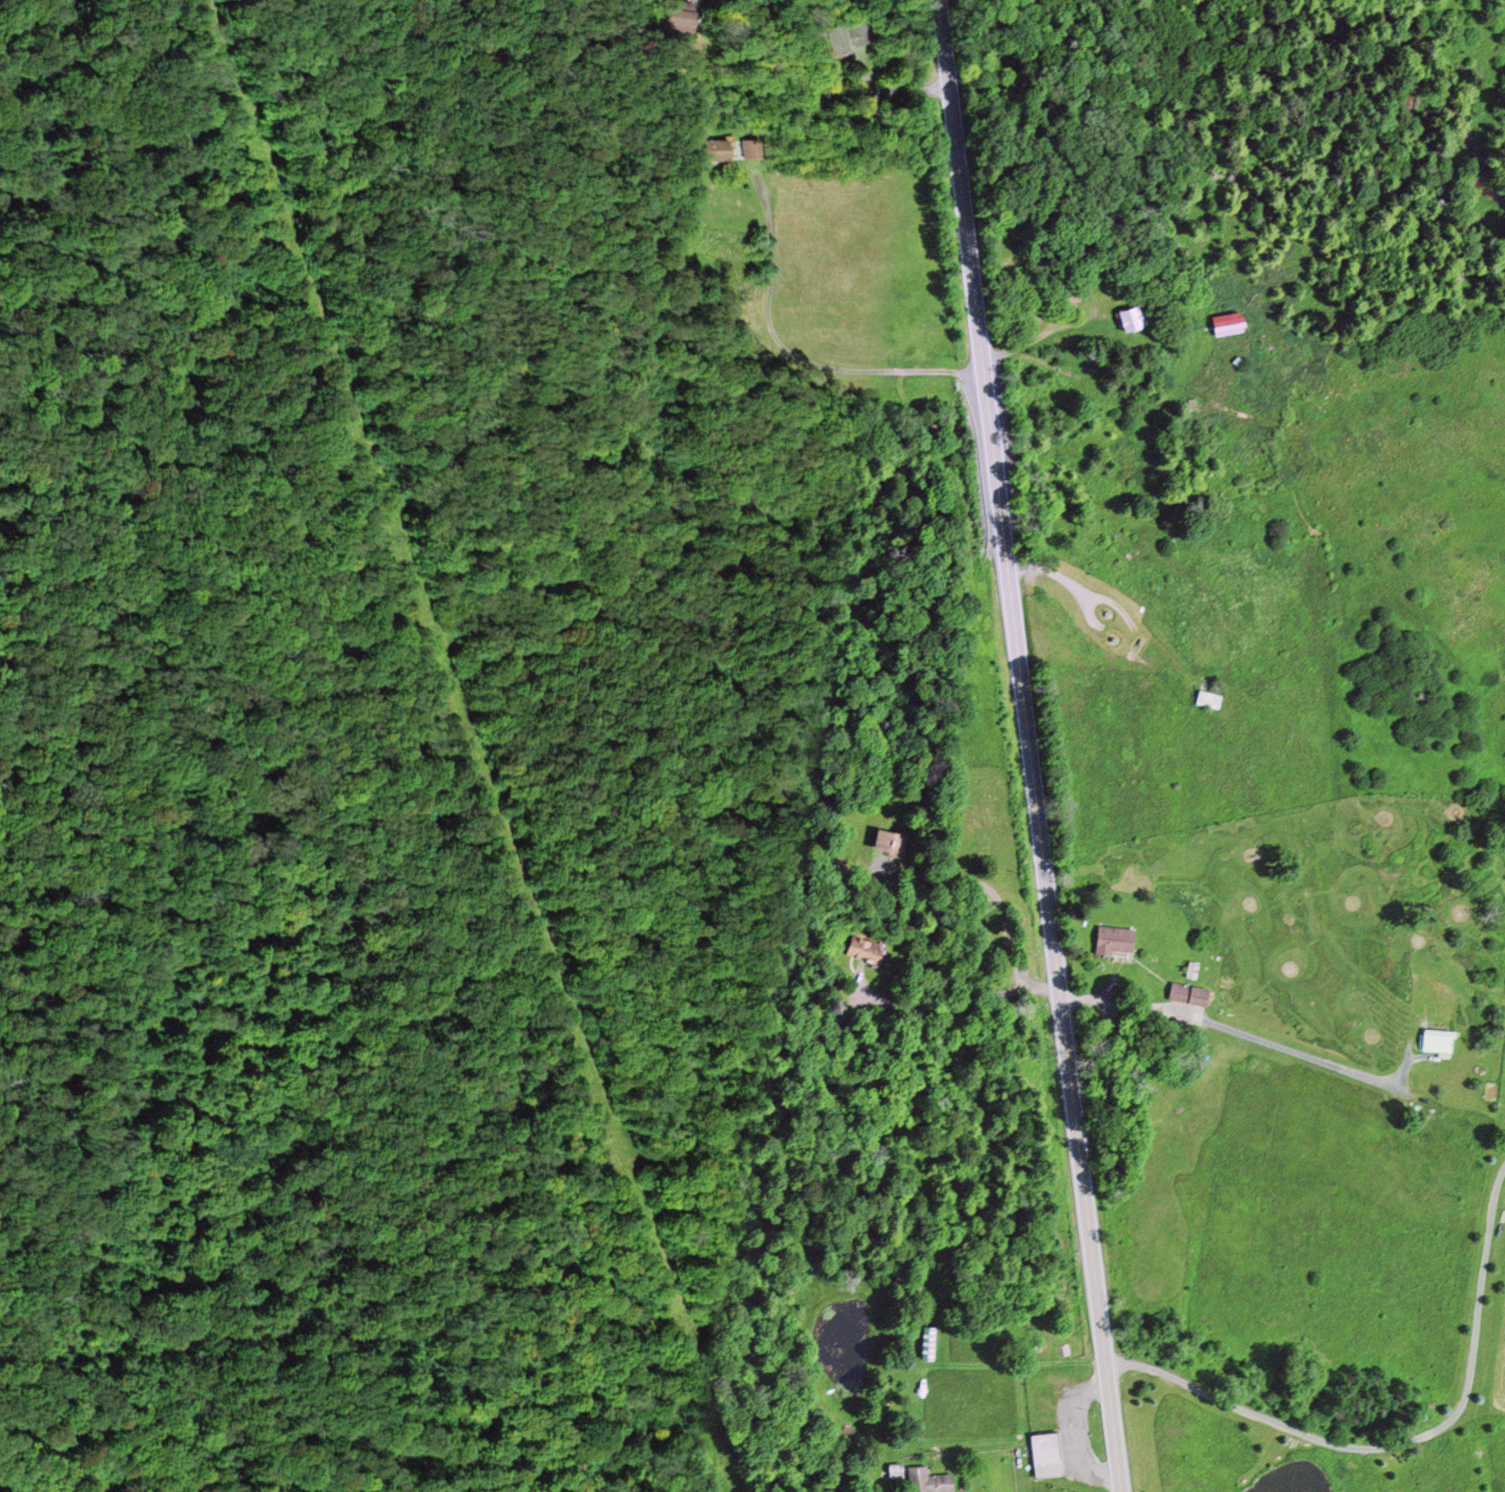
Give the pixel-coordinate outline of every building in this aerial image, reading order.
[(814,55),(837,51),(836,46),(860,42),(856,21),(833,25),(809,29),(814,55)] [(720,140),(692,140),(692,160),(720,160),(720,140)] [(1110,312),(1118,333),(1140,325),(1132,304),(1110,312)] [(1238,329),(1233,313),(1204,322),(1209,338),(1238,329)] [(1216,693),(1195,691),(1193,705),(1215,707),(1216,693)] [(1091,955),(1128,957),(1129,928),(1092,926),(1091,955)] [(1208,989),(1167,982),(1164,1000),(1205,1007),(1208,989)] [(1418,1052),(1451,1053),(1452,1030),(1419,1030),(1418,1052)] [(917,1359),(931,1359),(932,1327),(917,1327),(917,1359)] [(1026,1434),(1031,1477),(1060,1474),(1056,1431),(1026,1434)] [(931,1466),(908,1467),(909,1491),(952,1491),(951,1473),(931,1474),(931,1466)]
